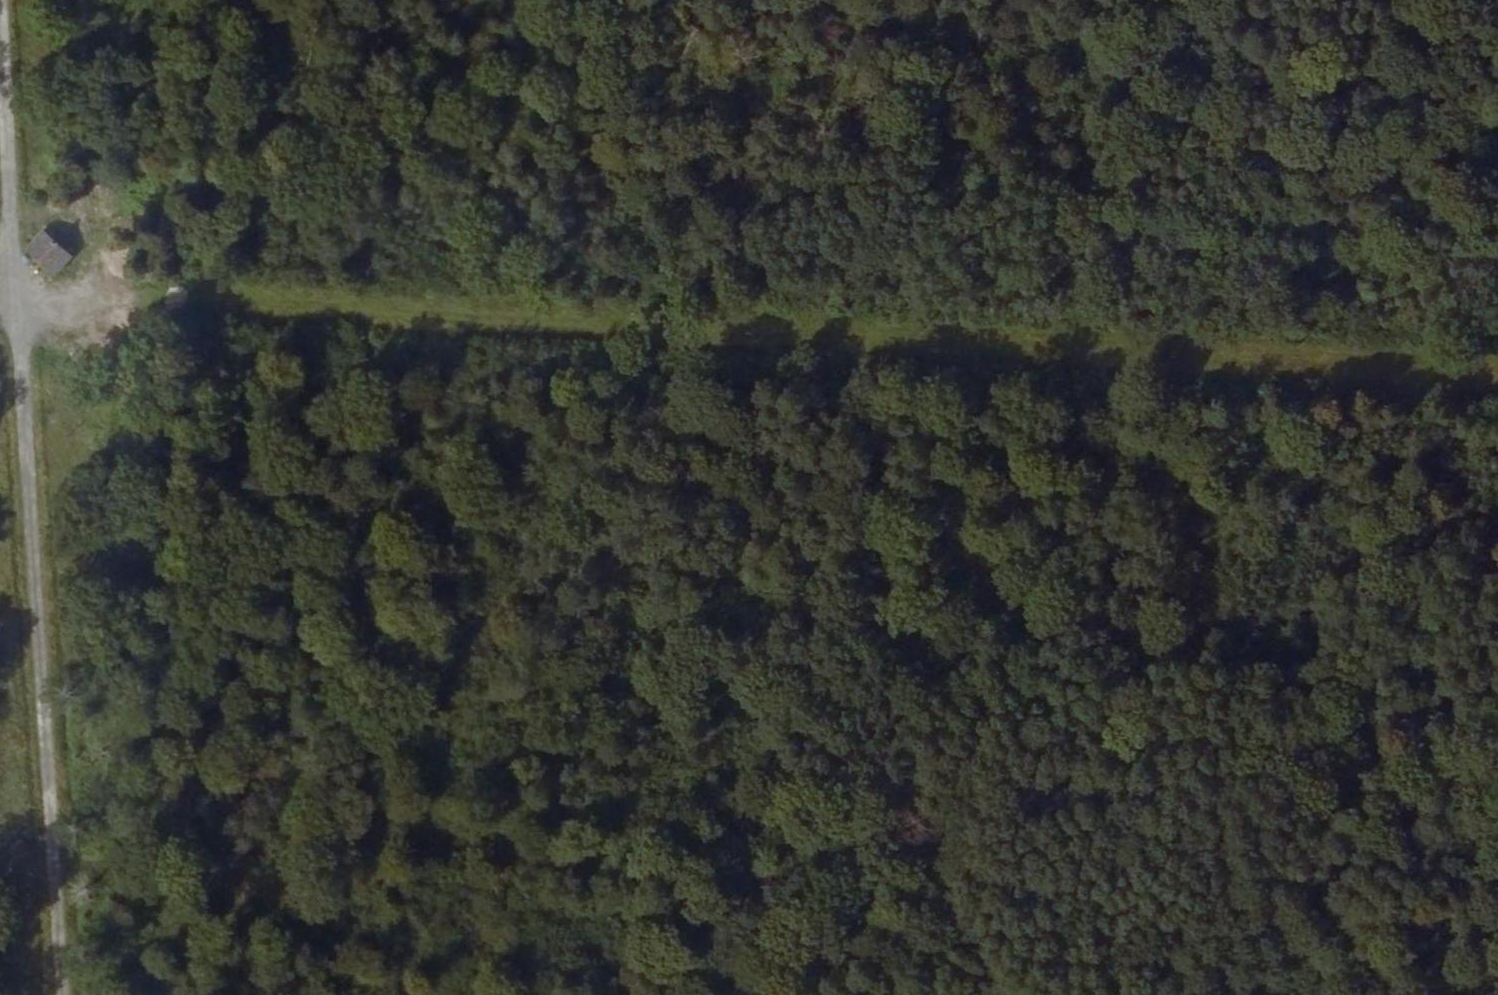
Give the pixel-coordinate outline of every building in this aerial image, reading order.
[(42,229),(22,250),(53,278),(73,257),(42,229)]
